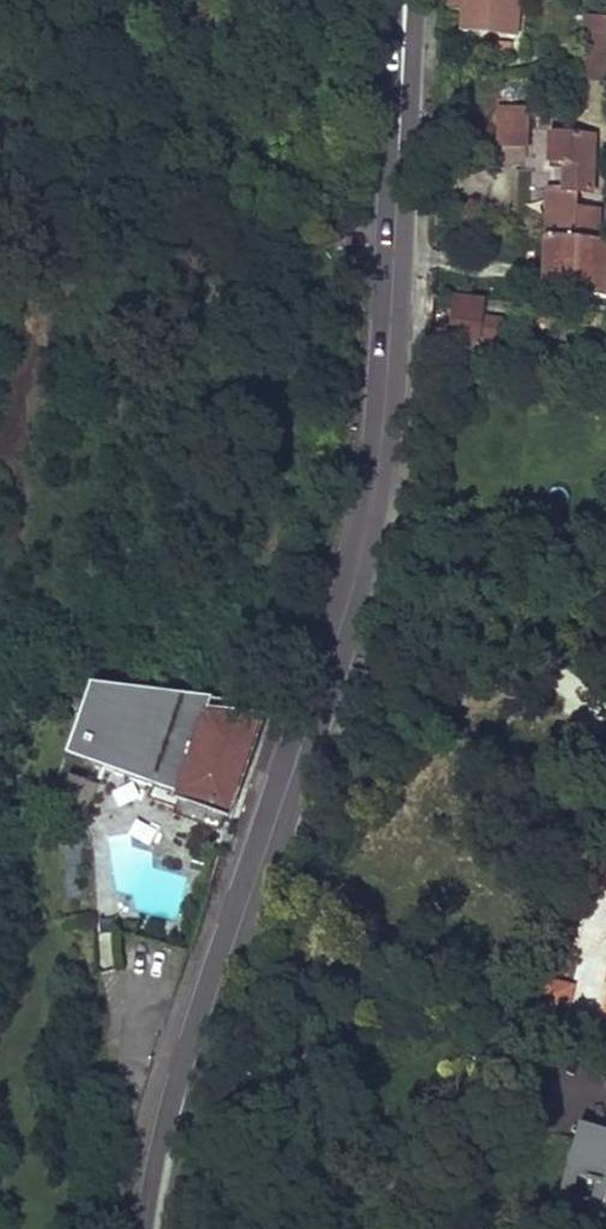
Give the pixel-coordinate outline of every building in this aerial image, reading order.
[(512,0),(460,0),(461,33),(512,32),(512,0)] [(582,10),(579,77),(605,78),(605,11),(582,10)] [(529,146),(531,109),(500,106),(498,143),(529,146)] [(588,196),(593,138),(549,133),(547,162),(562,165),(559,189),(543,187),(541,229),(587,234),(588,212),(567,209),(569,194),(588,196)] [(541,229),(542,286),(586,292),(586,298),(603,300),(602,236),(597,235),(587,234),(541,229)] [(487,353),(492,301),(461,298),(457,351),(487,353)] [(216,833),(259,709),(128,690),(104,759),(138,769),(136,777),(153,783),(146,802),(171,811),(170,817),(216,833)] [(587,1125),(574,1177),(594,1182),(586,1211),(605,1216),(605,1130),(587,1125)] [(586,1211),(594,1182),(574,1177),(567,1206),(586,1211)]
